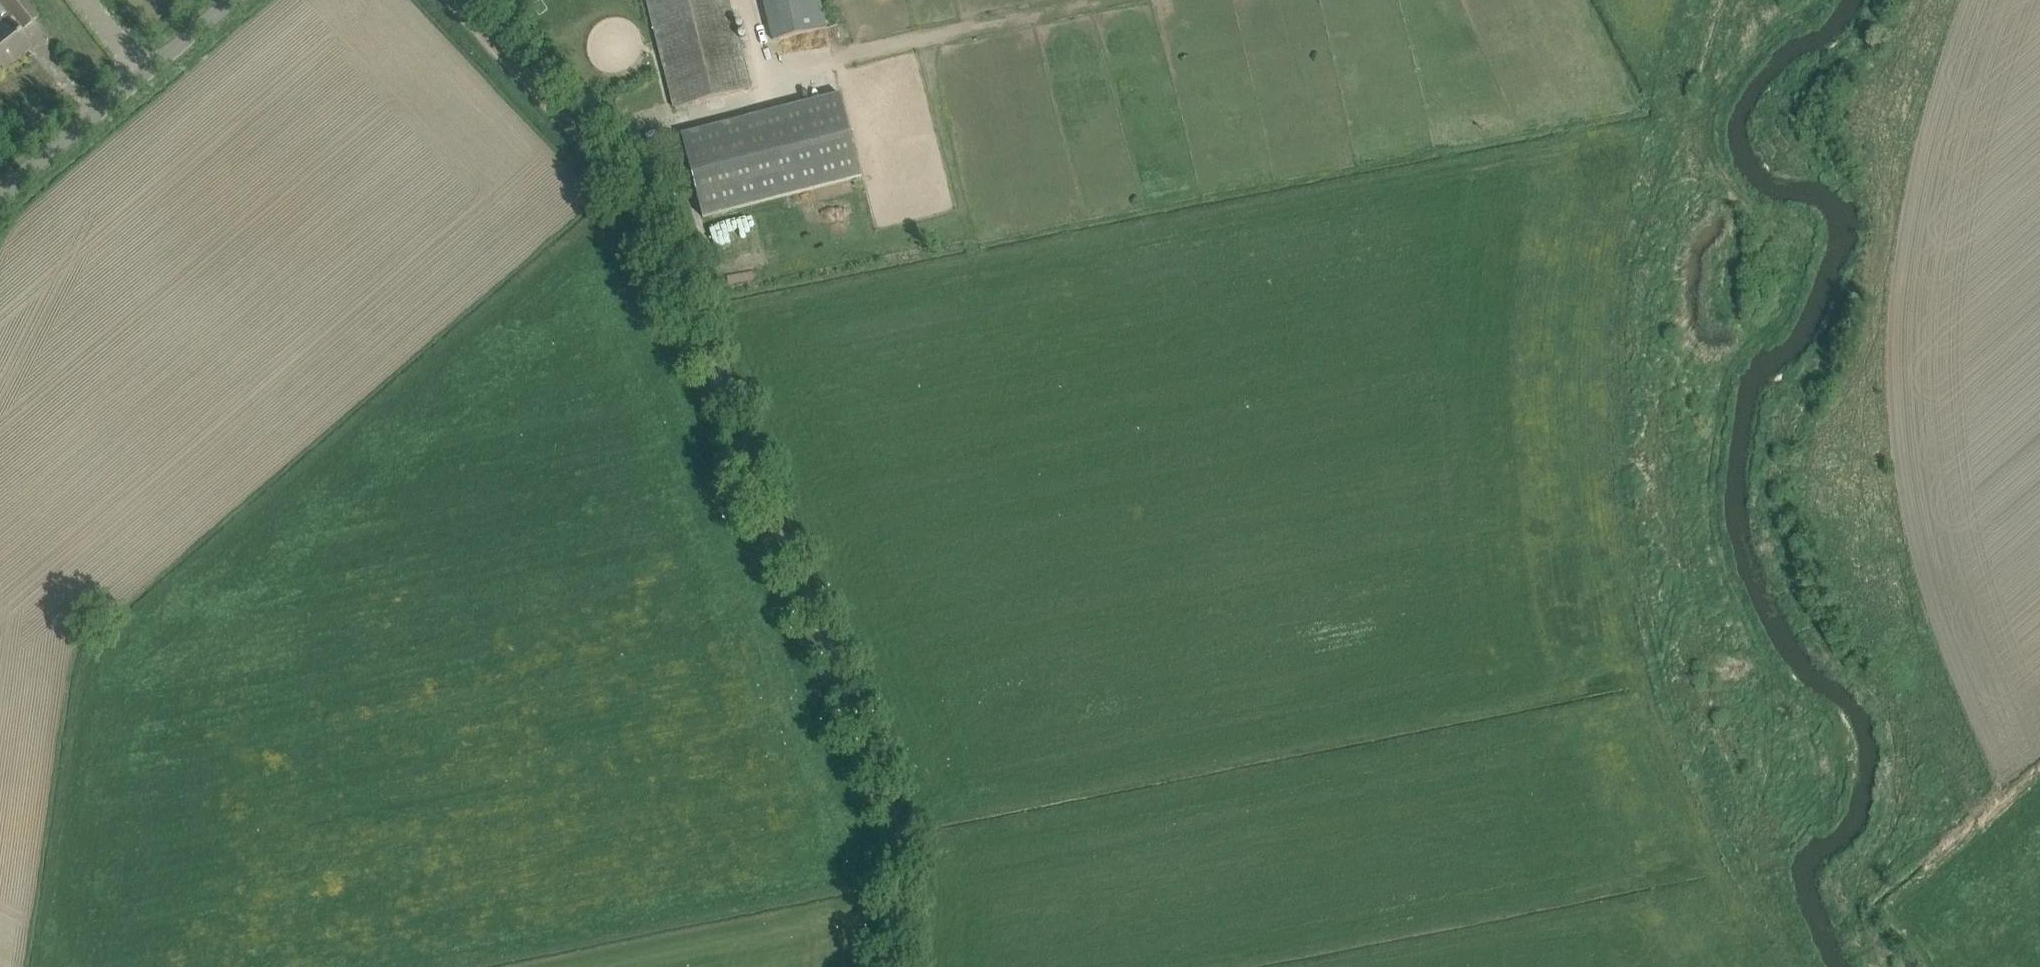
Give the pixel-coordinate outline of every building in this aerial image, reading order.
[(7,60),(10,63),(29,47),(17,33),(36,18),(22,0),(0,0),(0,66),(7,60)] [(729,0),(648,0),(675,108),(751,88),(729,0)] [(773,41),(826,27),(819,0),(763,0),(773,41)] [(860,176),(839,94),(682,135),(704,217),(860,176)] [(755,212),(712,225),(720,252),(763,239),(755,212)]
